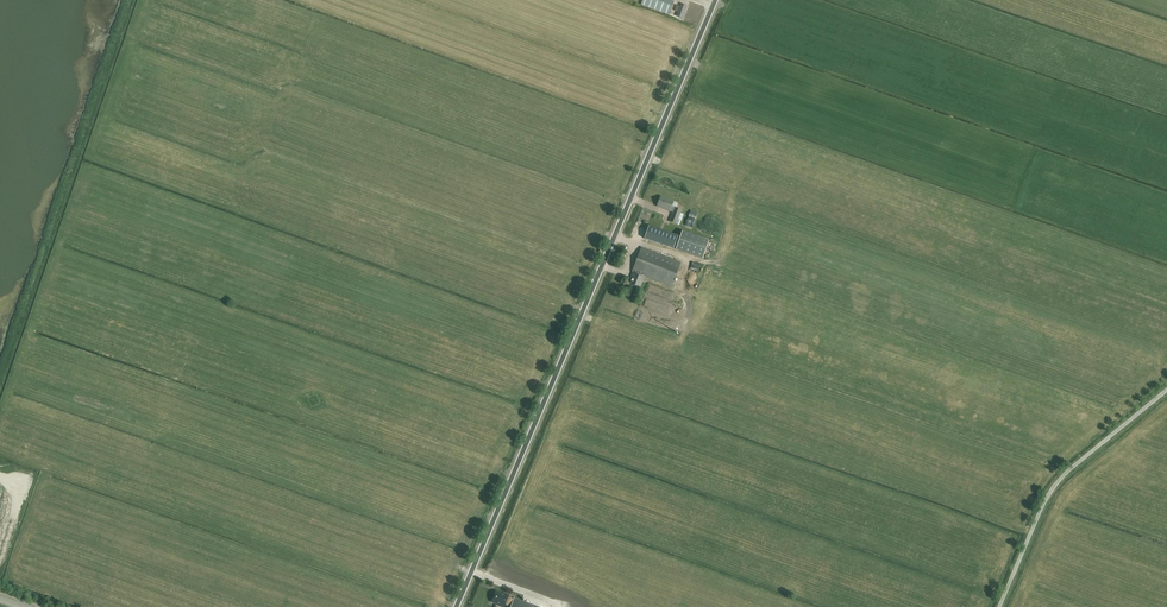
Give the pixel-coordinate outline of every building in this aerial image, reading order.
[(667,0),(642,0),(641,3),(670,13),(674,2),(667,0)] [(676,224),(682,210),(674,207),(676,203),(673,202),(674,202),(661,197),(657,206),(670,211),(673,212),(669,222),(676,224)] [(694,229),(696,214),(699,214),(699,210),(690,209),(688,228),(694,229)] [(644,212),(639,222),(646,224),(651,215),(644,212)] [(645,239),(673,249),(678,236),(649,226),(645,239)] [(682,232),(676,249),(703,259),(709,241),(682,232)] [(672,287),(681,262),(641,247),(632,272),(633,272),(632,274),(633,275),(630,286),(640,289),(642,282),(644,283),(646,277),(672,287)] [(693,264),(690,269),(698,272),(700,267),(693,264)] [(496,591),(492,602),(500,605),(500,606),(504,606),(505,606),(506,605),(511,606),(539,606),(514,598),(514,599),(509,597),(509,595),(504,593),(504,594),(496,591)]
